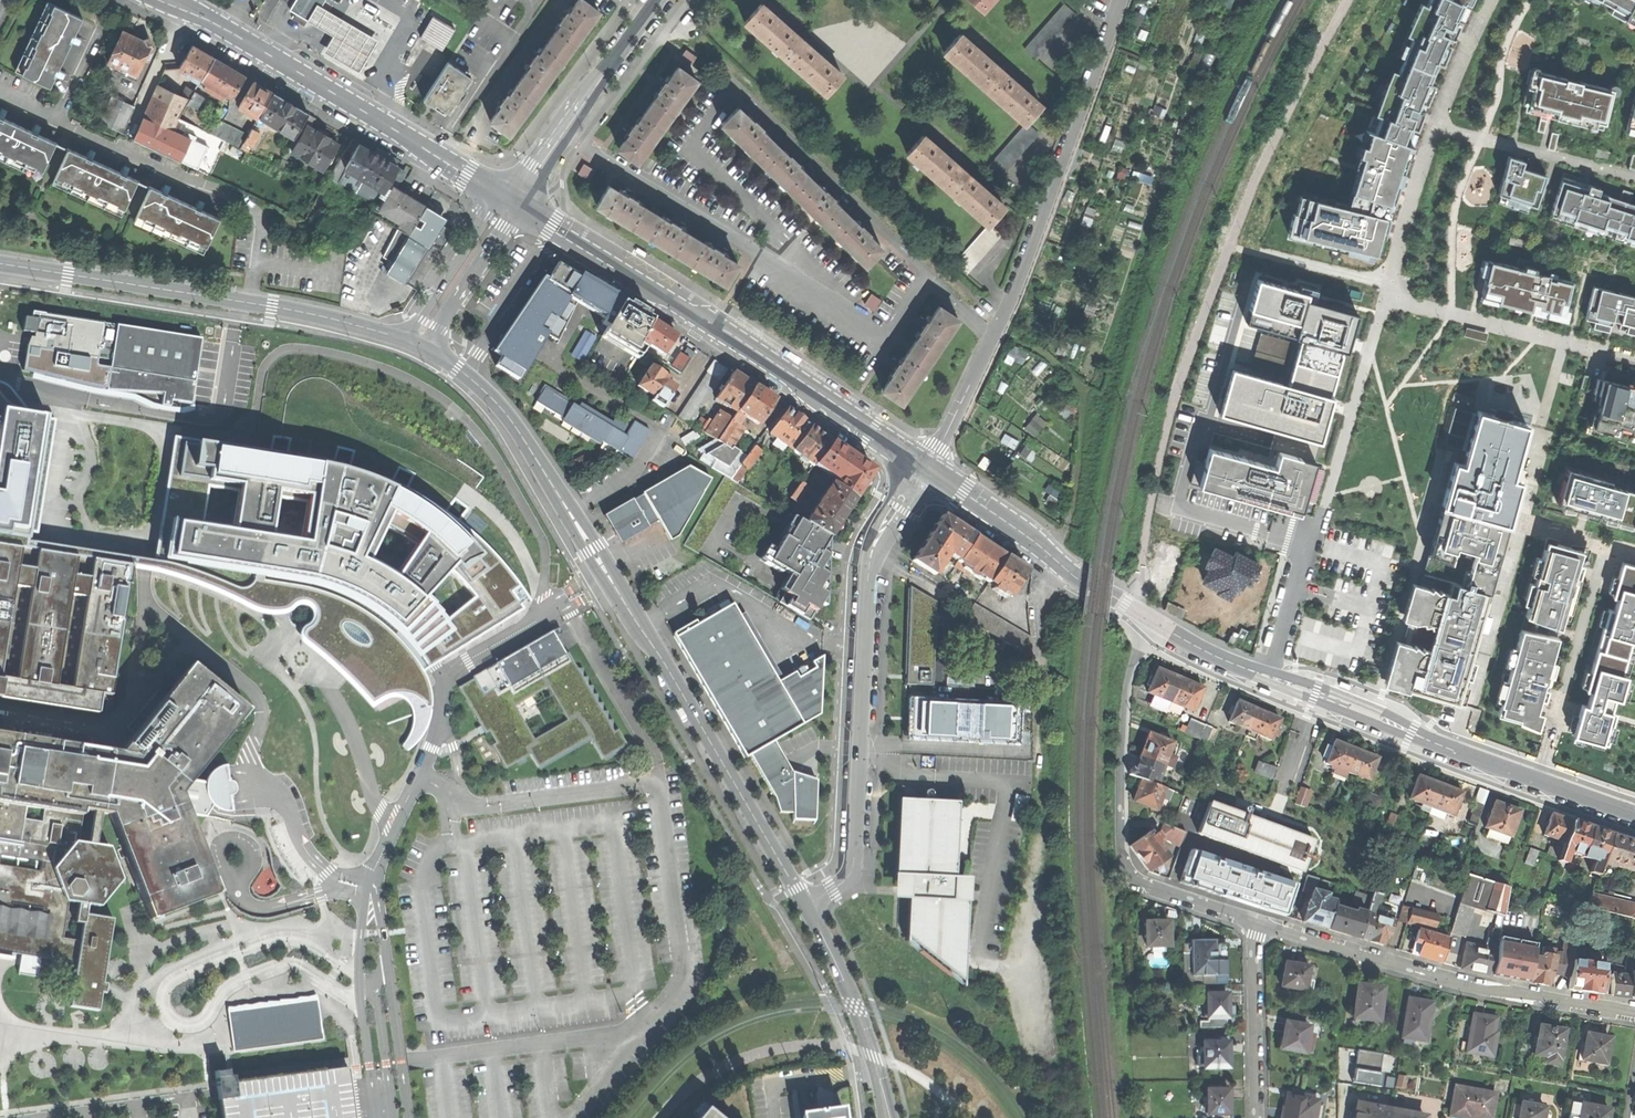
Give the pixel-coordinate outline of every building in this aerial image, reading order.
[(305,25),(308,20),(317,5),(321,7),(325,0),(296,0),(290,10),(296,14),(294,18),(298,21),(305,25)] [(550,39),(569,53),(599,12),(583,0),(578,0),(569,13),(567,12),(563,16),(559,22),(561,24),(550,39)] [(981,10),(990,0),(969,0),(981,10)] [(1416,29),(1393,84),(1387,81),(1379,101),(1385,103),(1384,107),(1375,133),(1406,144),(1411,132),(1412,128),(1415,120),(1412,118),(1415,109),(1419,110),(1419,109),(1420,106),(1422,103),(1426,92),(1441,55),(1446,44),(1447,42),(1448,38),(1449,36),(1446,35),(1450,27),(1453,28),(1457,20),(1463,4),(1454,0),(1429,0),(1427,6),(1421,19),(1414,16),(1410,26),(1416,29)] [(1627,14),(1634,0),(1598,0),(1599,0),(1602,2),(1613,8),(1610,13),(1623,20),(1624,19),(1627,14)] [(1627,14),(1634,19),(1634,0),(1627,14)] [(16,70),(22,73),(26,66),(23,65),(33,45),(35,46),(41,32),(39,31),(49,11),(51,12),(54,5),(47,2),(16,70)] [(1421,3),(1414,16),(1421,19),(1427,6),(1421,3)] [(801,40),(784,25),(785,24),(782,21),(779,19),(778,20),(761,4),(744,22),(785,58),(801,40)] [(1024,49),(1036,59),(1076,15),(1064,4),(1024,49)] [(26,66),(22,73),(51,87),(56,76),(59,70),(72,42),(74,36),(83,18),(54,5),(51,12),(49,11),(39,31),(41,32),(35,46),(33,45),(23,65),(26,66)] [(377,40),(321,7),(317,5),(308,20),(333,35),(324,51),(358,72),(377,40)] [(1624,19),(1634,25),(1634,19),(1627,14),(1624,19)] [(420,38),(442,50),(455,29),(434,16),(420,38)] [(1461,22),(1457,20),(1453,28),(1450,27),(1446,35),(1449,36),(1448,38),(1453,40),(1461,22)] [(119,66),(137,75),(148,53),(153,50),(149,39),(143,41),(139,39),(139,38),(137,37),(135,36),(134,37),(123,31),(108,63),(118,68),(119,66)] [(1000,70),(983,55),(984,54),(981,51),(978,49),(978,50),(960,34),(944,52),(984,87),(1000,70)] [(82,39),(74,36),(72,42),(79,45),(81,42),(82,39)] [(1591,40),(1578,37),(1576,44),(1589,47),(1591,40)] [(531,64),(520,80),(539,93),(569,53),(550,39),(539,54),(537,52),(533,57),(529,63),(531,64)] [(842,76),(824,60),(825,59),(822,56),(820,55),(819,55),(801,40),(785,58),(826,94),(842,76)] [(1450,45),(1446,44),(1441,55),(1446,57),(1450,45)] [(198,82),(200,79),(213,57),(203,51),(192,45),(178,67),(185,71),(183,74),(198,82)] [(686,49),(680,57),(691,65),(697,56),(686,49)] [(225,94),(231,97),(244,76),(230,67),(213,57),(200,79),(206,82),(203,87),(223,98),(225,94)] [(435,104),(448,112),(455,102),(457,104),(467,89),(464,88),(471,77),(448,62),(424,97),(435,104)] [(697,80),(678,67),(667,82),(666,83),(664,82),(661,86),(656,93),(658,94),(648,108),(667,122),(697,80)] [(1533,85),(1528,105),(1542,109),(1537,131),(1544,133),(1548,117),(1551,103),(1557,105),(1556,112),(1604,124),(1613,89),(1579,81),(1579,82),(1566,78),(1537,71),(1536,71),(1529,69),(1526,83),(1533,85)] [(66,73),(59,70),(56,76),(63,79),(65,76),(66,73)] [(1041,106),(1023,90),(1024,89),(1021,87),(1019,84),(1018,85),(1000,70),(984,87),(1025,124),(1026,123),(1041,106)] [(490,121),(509,135),(539,93),(520,80),(509,95),(507,93),(503,98),(499,104),(501,106),(490,121)] [(246,108),(259,116),(273,93),(262,86),(253,81),(240,103),(244,105),(241,109),(245,111),(246,108)] [(172,129),(187,102),(194,90),(186,85),(184,89),(183,96),(158,85),(143,116),(172,129)] [(195,107),(202,95),(194,90),(187,102),(195,107)] [(1431,93),(1426,92),(1422,103),(1426,105),(1431,93)] [(259,116),(294,137),(300,128),(308,114),(291,104),(273,93),(259,116)] [(123,132),(134,106),(113,97),(101,122),(123,132)] [(1548,117),(1555,118),(1603,130),(1604,124),(1556,112),(1557,105),(1551,103),(1548,117)] [(721,124),(758,159),(774,143),(760,129),(761,127),(757,123),(752,118),(750,119),(738,107),(721,124)] [(637,162),(667,122),(648,108),(638,121),(636,120),(632,126),(628,131),(630,132),(618,149),(637,162)] [(1424,111),(1419,109),(1419,110),(1415,109),(1412,118),(1415,120),(1412,128),(1417,130),(1424,111)] [(292,151),(322,170),(338,144),(328,138),(329,137),(323,134),(318,131),(317,132),(308,127),(314,117),(308,114),(300,128),(304,131),(292,151)] [(43,171),(56,142),(38,134),(32,131),(4,118),(0,116),(0,154),(1,154),(2,152),(15,158),(14,160),(35,170),(36,168),(43,171)] [(191,138),(172,129),(143,116),(133,139),(181,161),(191,138)] [(239,147),(246,133),(214,117),(207,131),(239,147)] [(987,167),(999,178),(1038,134),(1026,123),(1025,124),(987,167)] [(36,124),(32,131),(38,134),(42,126),(38,125),(36,124)] [(259,133),(252,128),(241,147),(248,152),(259,133)] [(1370,132),(1366,146),(1363,157),(1346,207),(1385,216),(1394,184),(1395,182),(1398,183),(1401,174),(1398,173),(1400,165),(1407,144),(1406,144),(1375,133),(1370,132)] [(1411,132),(1406,144),(1407,144),(1411,145),(1415,133),(1411,132)] [(1558,134),(1552,132),(1548,149),(1554,150),(1558,134)] [(963,171),(946,156),(947,155),(944,152),(941,150),(940,151),(923,135),(906,154),(947,189),(963,171)] [(345,168),(359,144),(351,139),(329,177),(337,182),(345,168)] [(758,159),(793,194),(810,177),(796,164),(797,162),(792,157),(787,152),(786,154),(774,143),(758,159)] [(379,156),(359,144),(345,168),(390,194),(394,186),(404,170),(379,156)] [(117,206),(124,209),(138,180),(127,175),(121,172),(93,159),(87,157),(69,148),(56,177),(63,180),(62,182),(82,192),(83,190),(97,196),(96,198),(116,208),(117,206)] [(90,149),(87,157),(93,159),(96,152),(93,151),(90,149)] [(1597,149),(1595,156),(1608,160),(1610,152),(1597,149)] [(43,171),(36,168),(35,170),(14,160),(15,158),(2,152),(1,154),(0,154),(0,159),(40,178),(43,171)] [(1507,155),(1502,177),(1503,177),(1506,163),(1521,168),(1523,160),(1507,155)] [(282,157),(277,166),(287,172),(292,163),(282,157)] [(1502,177),(1498,195),(1501,196),(1530,205),(1536,207),(1539,197),(1542,190),(1541,190),(1546,176),(1526,169),(1521,168),(1506,163),(1503,177),(1502,177)] [(583,164),(578,173),(589,180),(594,171),(583,164)] [(124,165),(121,172),(127,175),(130,168),(127,166),(124,165)] [(1405,167),(1400,165),(1398,173),(1401,174),(1398,183),(1395,182),(1394,184),(1399,186),(1405,167)] [(1004,207),(987,192),(987,190),(984,188),(982,186),(981,187),(963,171),(947,189),(988,226),(989,224),(1004,207)] [(1575,176),(1564,173),(1563,174),(1551,212),(1577,220),(1575,226),(1586,229),(1588,224),(1610,231),(1608,236),(1612,238),(1627,191),(1624,190),(1623,190),(1620,199),(1618,203),(1608,199),(1609,196),(1598,192),(1599,188),(1589,185),(1587,189),(1585,188),(1573,184),(1575,176)] [(122,216),(124,209),(117,206),(116,208),(96,198),(97,196),(83,190),(82,192),(62,182),(63,180),(56,177),(53,184),(122,216)] [(793,194),(829,229),(845,212),(831,199),(833,197),(828,192),(823,187),(821,189),(810,177),(793,194)] [(165,184),(162,191),(167,194),(171,187),(168,185),(165,184)] [(608,185),(596,205),(639,231),(651,211),(634,201),(635,198),(632,197),(628,194),(627,196),(623,194),(608,185)] [(199,243),(206,247),(220,218),(202,210),(196,207),(167,194),(162,191),(151,186),(138,215),(145,218),(144,220),(164,230),(165,228),(179,234),(177,236),(198,246),(199,243)] [(402,223),(399,228),(409,234),(426,205),(409,195),(394,186),(390,194),(380,210),(402,223)] [(1627,191),(1612,238),(1616,239),(1618,233),(1630,237),(1634,239),(1634,208),(1628,206),(1629,203),(1632,193),(1629,192),(1627,191)] [(1333,203),(1300,196),(1296,213),(1293,213),(1289,232),(1375,254),(1380,236),(1380,235),(1383,236),(1386,228),(1382,227),(1385,216),(1346,207),(1343,206),(1333,203)] [(1528,212),(1530,205),(1501,196),(1498,203),(1528,212)] [(199,200),(196,207),(202,210),(205,203),(202,201),(199,200)] [(409,234),(408,236),(426,246),(428,247),(446,217),(426,205),(409,234)] [(656,214),(651,211),(639,231),(682,257),(694,237),(683,231),(676,226),(678,224),(674,222),(671,220),(669,222),(656,214)] [(829,229),(865,264),(875,255),(881,248),(867,234),(869,233),(864,228),(858,222),(857,224),(845,212),(829,229)] [(1577,220),(1551,212),(1549,218),(1612,238),(1608,236),(1610,231),(1588,224),(1586,229),(1575,226),(1577,220)] [(203,253),(206,247),(199,243),(198,246),(177,236),(179,234),(165,228),(164,230),(144,220),(145,218),(138,215),(135,221),(203,253)] [(1390,218),(1385,216),(1382,227),(1386,228),(1383,236),(1380,235),(1380,236),(1385,237),(1390,218)] [(955,263),(966,273),(1001,235),(989,224),(988,226),(955,263)] [(408,236),(409,234),(399,228),(382,255),(393,262),(408,236)] [(1628,243),(1630,237),(1618,233),(1616,239),(1612,238),(1628,243)] [(426,246),(408,236),(393,262),(386,273),(404,284),(426,246)] [(712,248),(694,237),(682,257),(726,283),(728,280),(738,263),(725,256),(719,252),(720,249),(717,247),(713,245),(712,248)] [(1523,240),(1510,237),(1509,244),(1522,247),(1523,240)] [(645,257),(647,253),(640,248),(638,247),(636,249),(635,251),(645,257)] [(1548,310),(1563,314),(1565,306),(1572,281),(1565,279),(1548,275),(1548,274),(1538,272),(1538,273),(1532,271),(1534,261),(1518,259),(1516,267),(1489,260),(1488,261),(1483,260),(1479,274),(1479,276),(1480,274),(1486,275),(1482,294),(1498,298),(1497,300),(1500,301),(1517,305),(1517,303),(1529,306),(1532,306),(1532,304),(1538,306),(1538,308),(1535,319),(1542,321),(1542,322),(1543,320),(1542,320),(1543,316),(1546,316),(1548,310)] [(558,262),(548,279),(573,294),(580,299),(578,303),(603,318),(606,319),(603,324),(607,327),(623,302),(622,301),(620,305),(613,301),(616,297),(575,273),(558,262)] [(494,352),(501,357),(524,371),(547,334),(573,294),(548,279),(543,276),(517,316),(494,352)] [(597,276),(594,280),(602,285),(604,286),(605,284),(606,282),(597,276)] [(1258,279),(1246,322),(1295,336),(1294,336),(1301,338),(1346,351),(1350,336),(1357,313),(1306,299),(1308,293),(1294,289),(1258,279)] [(1609,324),(1611,325),(1612,320),(1613,316),(1620,318),(1619,322),(1620,323),(1619,329),(1634,333),(1634,297),(1626,295),(1625,301),(1620,300),(1622,294),(1622,293),(1593,286),(1585,318),(1594,321),(1593,328),(1608,331),(1609,324)] [(1359,298),(1361,291),(1350,289),(1349,296),(1359,298)] [(881,299),(872,293),(865,304),(874,310),(881,299)] [(580,299),(573,294),(547,334),(559,341),(578,303),(580,299)] [(638,345),(653,320),(634,309),(623,302),(607,327),(603,334),(639,356),(643,349),(638,345)] [(913,344),(910,348),(930,361),(958,319),(944,309),(939,306),(928,322),(926,320),(925,322),(922,326),(920,329),(919,331),(921,333),(913,344)] [(1570,307),(1565,306),(1563,314),(1548,310),(1546,316),(1566,321),(1570,307)] [(173,399),(193,402),(196,386),(193,385),(194,382),(196,381),(199,369),(196,360),(196,356),(201,354),(203,337),(161,331),(117,324),(110,367),(71,361),(72,354),(99,358),(105,322),(34,311),(33,318),(26,317),(24,330),(35,332),(35,337),(31,337),(27,346),(55,350),(55,358),(27,355),(24,370),(94,387),(97,371),(110,373),(107,389),(165,392),(163,404),(172,406),(173,399)] [(666,328),(653,320),(638,345),(643,349),(645,350),(648,345),(664,355),(677,335),(666,328)] [(1466,327),(1464,336),(1486,341),(1488,333),(1466,327)] [(1255,351),(1288,360),(1293,342),(1260,333),(1255,351)] [(1294,361),(1340,373),(1346,351),(1301,338),(1294,361)] [(882,390),(901,403),(930,361),(910,348),(900,363),(898,362),(897,363),(894,367),(891,371),(891,372),(891,373),(893,374),(882,390)] [(1288,360),(1255,351),(1250,368),(1284,377),(1288,360)] [(672,368),(680,374),(689,359),(681,354),(672,368)] [(524,371),(501,357),(496,366),(518,380),(524,371)] [(692,425),(728,369),(714,360),(706,372),(707,373),(678,417),(692,425)] [(1232,369),(1219,413),(1276,429),(1321,441),(1326,422),(1329,412),(1323,410),(1327,397),(1333,399),(1340,373),(1294,361),(1288,384),(1232,369)] [(652,401),(663,408),(676,387),(661,378),(663,375),(657,371),(651,367),(639,386),(655,396),(652,401)] [(715,399),(736,412),(753,385),(742,378),(732,372),(715,399)] [(1583,374),(1582,380),(1604,386),(1602,393),(1634,401),(1634,387),(1583,374)] [(1579,389),(1601,394),(1602,393),(1604,386),(1582,380),(1579,389)] [(27,541),(29,532),(37,534),(55,420),(38,417),(34,415),(29,412),(26,410),(13,392),(9,388),(6,385),(2,383),(0,382),(0,536),(27,541)] [(602,442),(632,461),(651,431),(635,421),(626,436),(607,425),(609,423),(603,419),(601,421),(598,419),(599,417),(593,414),(592,415),(588,413),(590,411),(587,409),(583,408),(582,410),(579,407),(580,406),(574,402),(573,404),(570,402),(571,400),(565,396),(563,398),(560,396),(561,394),(555,391),(554,393),(551,390),(552,388),(546,385),(541,393),(542,394),(537,402),(564,419),(562,422),(600,445),(602,442)] [(732,418),(731,420),(739,425),(745,415),(759,425),(769,409),(775,400),(765,393),(753,385),(736,412),(732,418)] [(1634,436),(1634,401),(1602,393),(1601,394),(1594,426),(1634,436)] [(1329,412),(1333,399),(1327,397),(1323,410),(1329,412)] [(1461,449),(1467,450),(1477,414),(1471,412),(1455,407),(1444,444),(1461,449)] [(777,438),(792,450),(810,425),(799,417),(788,409),(771,433),(777,438)] [(716,440),(718,441),(731,420),(732,418),(720,410),(711,424),(707,422),(702,431),(716,440)] [(1442,505),(1507,523),(1511,509),(1516,492),(1519,480),(1511,478),(1526,424),(1478,411),(1477,414),(1467,450),(1464,457),(1463,464),(1454,462),(1442,505)] [(1038,413),(1027,427),(1037,435),(1048,422),(1038,413)] [(739,425),(731,420),(718,441),(731,449),(732,447),(744,428),(739,425)] [(813,466),(814,464),(831,441),(821,433),(810,425),(792,450),(813,466)] [(1279,450),(1315,460),(1321,441),(1276,429),(1271,448),(1279,450)] [(681,439),(686,446),(700,437),(695,430),(681,439)] [(312,642),(329,655),(349,674),(355,681),(373,703),(388,698),(390,697),(392,697),(393,697),(395,697),(397,697),(398,697),(400,698),(402,698),(403,699),(405,701),(406,703),(408,705),(409,707),(410,709),(411,712),(411,714),(412,716),(412,719),(412,721),(412,724),(412,726),(412,728),(411,730),(410,733),(409,735),(408,737),(407,739),(406,741),(404,743),(403,744),(401,746),(406,751),(408,750),(411,748),(413,746),(415,744),(417,742),(419,740),(420,737),(422,735),(424,732),(425,730),(426,727),(428,724),(429,721),(429,718),(430,715),(431,712),(431,709),(431,706),(431,703),(431,700),(431,697),(431,695),(430,692),(430,689),(429,686),(428,683),(427,681),(426,678),(424,675),(423,672),(523,609),(517,600),(524,595),(528,602),(530,601),(526,596),(522,590),(519,585),(515,580),(511,574),(506,569),(502,564),(498,559),(493,554),(488,549),(485,546),(476,537),(486,526),(472,513),(462,525),(461,524),(455,520),(450,516),(444,512),(438,508),(433,504),(424,499),(419,496),(409,491),(404,488),(398,485),(392,482),(386,480),(380,477),(373,475),(366,472),(359,470),(352,468),(346,466),(338,464),(331,462),(324,461),(317,460),(173,437),(155,554),(154,560),(154,561),(152,568),(158,569),(168,572),(184,577),(199,583),(219,591),(237,598),(247,603),(258,605),(266,606),(274,606),(276,606),(278,606),(279,605),(280,604),(290,610),(291,608),(292,607),(293,606),(295,605),(297,604),(298,604),(300,603),(302,603),(304,604),(306,605),(307,605),(309,607),(310,608),(311,610),(312,612),(313,614),(313,616),(313,618),(312,620),(312,621),(311,622),(317,627),(312,642)] [(725,476),(731,479),(747,456),(742,453),(732,447),(731,449),(718,441),(716,440),(699,450),(716,461),(712,468),(725,476)] [(839,481),(836,486),(854,499),(873,470),(839,447),(831,441),(814,464),(830,475),(839,481)] [(1033,459),(1038,447),(1027,442),(1022,454),(1033,459)] [(761,451),(755,446),(747,456),(731,479),(738,483),(761,451)] [(1195,466),(1190,483),(1272,506),(1290,511),(1300,514),(1305,499),(1315,460),(1279,450),(1271,448),(1270,449),(1279,451),(1274,467),(1209,448),(1205,463),(1204,468),(1195,466)] [(583,456),(575,460),(579,469),(587,464),(583,456)] [(670,541),(678,536),(711,479),(689,466),(643,493),(643,494),(634,499),(633,498),(604,515),(606,517),(608,516),(619,534),(623,535),(628,537),(646,526),(647,527),(659,520),(670,541)] [(1600,476),(1598,475),(1566,467),(1557,503),(1578,508),(1580,509),(1582,504),(1589,506),(1588,511),(1634,525),(1634,486),(1600,476)] [(790,497),(798,503),(809,487),(802,481),(790,497)] [(804,523),(828,538),(830,535),(840,520),(842,517),(844,513),(854,499),(836,486),(832,484),(828,490),(828,489),(804,523)] [(1308,500),(1305,499),(1300,514),(1272,506),(1271,510),(1276,511),(1303,518),(1308,500)] [(1422,573),(1488,592),(1507,524),(1443,506),(1443,507),(1445,507),(1438,534),(1434,533),(1422,573)] [(1441,506),(1434,533),(1438,534),(1445,507),(1443,507),(1441,506)] [(949,554),(958,560),(974,536),(958,526),(942,516),(913,560),(935,575),(949,554)] [(828,538),(804,523),(795,517),(776,551),(769,547),(763,557),(795,576),(779,602),(810,620),(817,609),(826,594),(819,590),(819,589),(826,574),(819,570),(820,569),(828,556),(820,551),(828,538)] [(978,575),(988,582),(1005,557),(991,547),(974,536),(958,560),(954,566),(968,575),(970,573),(976,577),(978,575)] [(1525,615),(1526,615),(1560,627),(1569,593),(1571,594),(1574,581),(1573,581),(1578,563),(1582,550),(1546,541),(1541,557),(1529,604),(1525,615)] [(99,713),(102,693),(111,694),(132,566),(95,560),(79,557),(40,551),(23,549),(0,545),(0,697),(99,713)] [(1230,598),(1234,589),(1239,592),(1240,589),(1242,586),(1247,576),(1252,578),(1253,576),(1256,577),(1260,570),(1257,568),(1259,565),(1236,553),(1234,558),(1215,549),(1207,565),(1211,568),(1204,581),(1219,589),(1218,591),(1230,598)] [(1007,595),(1010,596),(1023,576),(1026,571),(1016,564),(1005,557),(988,582),(994,586),(992,588),(1005,598),(1007,595)] [(1634,586),(1634,565),(1622,561),(1617,580),(1634,586)] [(1422,573),(1391,682),(1392,682),(1403,685),(1402,687),(1457,702),(1488,592),(1422,573)] [(1617,580),(1612,596),(1617,598),(1621,587),(1634,591),(1634,586),(1617,580)] [(1611,711),(1615,698),(1620,699),(1621,697),(1625,680),(1627,675),(1622,674),(1631,641),(1634,642),(1634,591),(1621,587),(1617,598),(1614,610),(1608,609),(1585,690),(1591,691),(1587,705),(1587,706),(1610,713),(1611,711)] [(910,680),(909,685),(935,686),(937,603),(912,588),(910,674),(910,677),(910,680)] [(774,740),(803,724),(781,686),(772,670),(733,603),(683,631),(675,636),(745,757),(750,754),(774,740)] [(964,617),(1033,658),(1031,638),(973,604),(964,617)] [(1553,652),(1557,636),(1522,629),(1521,629),(1516,646),(1505,684),(1507,684),(1500,712),(1532,723),(1534,717),(1541,694),(1543,686),(1544,687),(1548,674),(1547,673),(1553,652)] [(485,734),(489,731),(493,737),(496,742),(492,745),(506,769),(507,768),(517,762),(525,757),(530,754),(538,767),(590,737),(591,739),(602,759),(605,757),(624,746),(627,744),(618,729),(614,731),(612,728),(612,720),(607,720),(607,711),(602,711),(603,703),(597,703),(597,694),(592,694),(593,686),(587,685),(588,677),(582,677),(583,668),(577,668),(568,652),(565,654),(552,631),(473,676),(474,678),(460,687),(459,686),(458,687),(481,726),(481,725),(484,729),(485,732),(484,732),(485,734)] [(781,686),(803,724),(820,714),(823,655),(811,662),(815,667),(781,686)] [(1380,667),(1369,664),(1367,671),(1378,674),(1380,667)] [(87,906),(99,907),(122,880),(109,847),(96,845),(101,814),(109,815),(150,921),(151,920),(213,896),(218,894),(189,815),(206,816),(213,805),(215,806),(217,808),(219,809),(222,810),(224,811),(227,811),(229,811),(232,811),(231,803),(230,796),(233,795),(234,794),(235,792),(236,791),(237,789),(237,788),(236,786),(236,785),(235,783),(234,782),(232,781),(231,780),(228,780),(227,773),(226,765),(224,765),(221,766),(219,767),(216,768),(215,770),(213,771),(211,773),(209,776),(208,779),(207,783),(190,780),(247,711),(190,665),(166,695),(158,689),(127,728),(134,734),(120,753),(0,733),(0,951),(22,954),(40,957),(77,963),(70,1006),(98,1011),(101,992),(106,993),(106,989),(107,983),(103,983),(105,970),(105,966),(113,918),(85,914),(87,906)] [(1148,680),(1146,685),(1150,686),(1147,692),(1154,695),(1151,704),(1166,710),(1166,709),(1180,679),(1168,674),(1168,672),(1159,668),(1159,670),(1157,669),(1154,678),(1150,676),(1148,680)] [(947,686),(974,687),(974,675),(947,674),(947,686)] [(1198,699),(1203,688),(1201,687),(1202,686),(1193,682),(1192,684),(1181,679),(1180,679),(1166,709),(1167,710),(1166,713),(1174,717),(1179,706),(1193,711),(1198,699)] [(1507,684),(1505,684),(1499,705),(1497,713),(1521,720),(1520,724),(1536,730),(1538,725),(1540,718),(1534,717),(1532,723),(1500,712),(1507,684)] [(934,700),(913,699),(912,717),(912,719),(912,720),(911,736),(911,739),(981,742),(1015,743),(1016,703),(934,700)] [(1241,727),(1248,730),(1257,709),(1238,701),(1233,711),(1229,722),(1241,727)] [(1580,710),(1614,720),(1616,713),(1611,711),(1610,713),(1587,706),(1587,705),(1582,703),(1580,710)] [(1257,709),(1248,730),(1257,734),(1271,740),(1274,735),(1278,736),(1279,733),(1280,730),(1276,728),(1280,719),(1277,718),(1257,709)] [(1613,726),(1614,720),(1580,710),(1573,735),(1575,736),(1587,739),(1596,742),(1606,744),(1607,745),(1608,741),(1613,726)] [(1205,725),(1191,719),(1187,728),(1185,733),(1199,739),(1205,725)] [(1212,728),(1205,725),(1199,739),(1207,742),(1212,728)] [(1246,736),(1248,730),(1241,727),(1238,732),(1246,736)] [(1257,734),(1248,730),(1246,736),(1245,737),(1254,740),(1257,734)] [(1144,745),(1140,757),(1166,767),(1171,769),(1179,748),(1180,746),(1148,734),(1144,745)] [(590,737),(538,767),(540,769),(591,739),(590,737)] [(774,740),(750,754),(774,797),(779,812),(793,812),(792,771),(781,753),(774,740)] [(1335,741),(1326,763),(1336,767),(1334,772),(1346,777),(1348,772),(1356,750),(1345,745),(1335,741)] [(625,749),(624,746),(605,757),(607,759),(625,749)] [(1366,753),(1356,750),(1348,772),(1368,780),(1377,758),(1366,753)] [(525,757),(517,762),(519,766),(528,761),(525,757)] [(1166,767),(1140,757),(1138,761),(1135,769),(1131,767),(1128,774),(1141,779),(1159,786),(1162,778),(1166,767)] [(1257,761),(1254,772),(1274,779),(1278,768),(1271,766),(1257,761)] [(792,771),(793,812),(793,819),(815,820),(817,779),(792,771)] [(1413,789),(1409,799),(1414,801),(1421,804),(1431,807),(1440,784),(1427,779),(1428,778),(1420,775),(1419,776),(1418,776),(1413,789)] [(1157,806),(1164,787),(1159,786),(1141,779),(1138,789),(1134,800),(1156,809),(1157,806)] [(1440,784),(1431,807),(1440,811),(1453,816),(1457,804),(1462,793),(1460,792),(1461,790),(1452,787),(1452,789),(1440,784)] [(1184,795),(1164,787),(1157,806),(1176,814),(1184,795)] [(1300,787),(1299,792),(1294,804),(1307,808),(1311,795),(1312,792),(1300,787)] [(1475,803),(1483,806),(1488,791),(1479,789),(1475,803)] [(1368,792),(1365,800),(1380,806),(1383,798),(1372,793),(1368,792)] [(909,799),(899,799),(895,876),(895,885),(894,897),(894,899),(908,900),(906,940),(964,988),(965,987),(966,967),(971,878),(955,877),(958,802),(909,799)] [(1380,806),(1365,800),(1362,807),(1377,813),(1380,806)] [(1488,819),(1485,828),(1491,830),(1488,837),(1506,844),(1509,837),(1510,837),(1520,811),(1494,802),(1492,808),(1491,808),(1488,816),(1487,819),(1488,819)] [(1209,803),(1198,834),(1302,872),(1314,841),(1209,803)] [(1419,809),(1429,813),(1431,807),(1421,804),(1419,809)] [(1482,809),(1474,806),(1468,823),(1477,826),(1482,809)] [(1440,811),(1431,807),(1429,813),(1438,816),(1440,811)] [(1391,813),(1386,826),(1393,829),(1398,816),(1391,813)] [(1551,813),(1544,835),(1564,842),(1572,821),(1560,817),(1551,813)] [(1583,825),(1572,821),(1564,842),(1558,860),(1565,863),(1569,852),(1581,857),(1592,828),(1583,825)] [(1157,841),(1162,838),(1173,842),(1172,843),(1181,846),(1186,832),(1164,824),(1162,832),(1159,834),(1158,832),(1155,834),(1153,831),(1151,833),(1150,831),(1130,846),(1137,856),(1148,872),(1169,857),(1157,841)] [(1601,831),(1592,828),(1581,857),(1594,861),(1590,872),(1597,875),(1612,835),(1601,831)] [(1612,835),(1597,875),(1604,877),(1609,863),(1634,872),(1634,842),(1630,841),(1612,835)] [(1539,851),(1530,848),(1530,850),(1525,863),(1534,866),(1539,853),(1539,851)] [(1295,885),(1191,852),(1181,883),(1285,916),(1295,885)] [(1497,914),(1493,929),(1500,931),(1508,887),(1468,874),(1466,879),(1451,932),(1464,937),(1473,907),(1497,914)] [(1307,875),(1303,891),(1312,894),(1313,891),(1314,886),(1316,886),(1318,879),(1307,875)] [(1307,910),(1303,921),(1316,925),(1327,929),(1334,907),(1335,902),(1326,899),(1327,895),(1313,891),(1312,894),(1309,903),(1308,902),(1305,910),(1307,910)] [(1586,907),(1592,909),(1634,919),(1634,917),(1634,901),(1592,891),(1586,907)] [(1352,906),(1367,910),(1371,897),(1356,892),(1352,906)] [(1373,914),(1376,905),(1380,903),(1381,899),(1382,895),(1373,892),(1371,897),(1367,910),(1366,913),(1359,938),(1371,942),(1383,946),(1386,935),(1389,936),(1394,920),(1392,920),(1382,916),(1373,914)] [(1403,906),(1399,921),(1407,923),(1407,922),(1411,909),(1403,906)] [(1590,920),(1592,909),(1586,907),(1581,906),(1579,918),(1590,920)] [(1327,929),(1337,932),(1359,938),(1366,913),(1355,910),(1354,913),(1334,907),(1327,929)] [(1411,909),(1407,922),(1435,929),(1438,916),(1411,909)] [(1383,910),(1382,916),(1392,920),(1394,914),(1383,910)] [(1146,922),(1147,946),(1152,946),(1152,952),(1165,952),(1165,945),(1168,945),(1168,922),(1155,922),(1146,922)] [(1466,948),(1461,968),(1475,971),(1493,975),(1497,951),(1499,941),(1499,937),(1500,931),(1493,929),(1491,939),(1486,940),(1485,947),(1489,948),(1489,949),(1470,945),(1466,948)] [(1419,930),(1412,954),(1425,958),(1442,963),(1449,939),(1419,930)] [(1499,937),(1499,941),(1535,948),(1535,944),(1499,937)] [(1570,975),(1573,960),(1574,950),(1575,941),(1563,939),(1562,949),(1561,957),(1553,956),(1554,949),(1542,947),(1541,958),(1533,956),(1529,982),(1539,984),(1548,986),(1551,972),(1570,975)] [(1202,940),(1191,940),(1191,944),(1191,976),(1216,975),(1227,975),(1226,960),(1217,960),(1216,944),(1216,942),(1216,940),(1202,940)] [(1535,948),(1499,941),(1497,951),(1493,975),(1508,978),(1529,982),(1533,956),(1535,948)] [(1216,985),(1216,975),(1191,976),(1191,944),(1183,944),(1183,986),(1216,985)] [(1226,944),(1216,944),(1217,960),(1226,960),(1226,944)] [(1606,957),(1606,963),(1630,969),(1630,952),(1608,947),(1606,957)] [(37,977),(40,957),(22,954),(20,965),(18,974),(37,977)] [(1570,975),(1568,990),(1586,992),(1603,994),(1604,965),(1573,960),(1570,975)] [(1285,962),(1281,986),(1305,990),(1305,989),(1311,990),(1312,981),(1307,980),(1309,967),(1296,964),(1285,962)] [(1611,975),(1611,995),(1619,996),(1630,998),(1631,977),(1611,975)] [(1358,985),(1354,1017),(1378,1020),(1381,1000),(1382,1000),(1384,987),(1373,985),(1373,987),(1365,986),(1358,985)] [(1226,994),(1207,995),(1207,1006),(1203,1006),(1204,1017),(1208,1017),(1208,1021),(1199,1021),(1199,1028),(1227,1027),(1227,1020),(1227,1018),(1226,1005),(1226,994)] [(318,999),(228,1010),(233,1052),(323,1040),(321,1022),(318,999)] [(1419,1001),(1409,999),(1403,1037),(1402,1044),(1411,1045),(1413,1038),(1425,1041),(1429,1017),(1430,1013),(1431,1003),(1419,1001)] [(1469,1043),(1468,1050),(1492,1055),(1496,1032),(1493,1032),(1494,1027),(1496,1018),(1485,1016),(1475,1015),(1474,1014),(1469,1043)] [(1283,1035),(1281,1048),(1304,1053),(1304,1052),(1311,1053),(1313,1039),(1307,1037),(1309,1027),(1286,1023),(1284,1033),(1283,1035)] [(1540,1026),(1535,1054),(1548,1057),(1546,1063),(1557,1065),(1558,1059),(1559,1059),(1564,1031),(1551,1028),(1540,1026)] [(1587,1034),(1582,1059),(1596,1062),(1596,1063),(1607,1065),(1609,1055),(1607,1055),(1610,1038),(1598,1036),(1587,1034)] [(1204,1066),(1204,1067),(1228,1067),(1227,1054),(1227,1042),(1212,1043),(1203,1043),(1203,1054),(1200,1054),(1200,1056),(1197,1057),(1197,1066),(1204,1066)] [(1359,1050),(1358,1056),(1361,1056),(1358,1076),(1368,1078),(1368,1084),(1380,1086),(1382,1073),(1379,1073),(1382,1054),(1359,1050)] [(1354,1081),(1368,1084),(1368,1078),(1358,1076),(1361,1056),(1358,1056),(1354,1081)] [(352,1102),(347,1076),(348,1076),(347,1070),(349,1070),(349,1066),(348,1058),(230,1074),(228,1074),(228,1070),(215,1071),(216,1078),(216,1083),(218,1093),(218,1098),(219,1103),(221,1117),(354,1117),(352,1102)] [(1396,1087),(1406,1089),(1408,1077),(1398,1075),(1396,1087)] [(851,1086),(844,1088),(841,1088),(839,1090),(837,1092),(835,1094),(834,1096),(833,1099),(833,1102),(834,1107),(836,1117),(855,1117),(851,1086)] [(1450,1115),(1458,1117),(1465,1117),(1465,1116),(1471,1117),(1472,1115),(1489,1117),(1491,1117),(1495,1094),(1492,1093),(1456,1087),(1450,1115)] [(1208,1108),(1208,1113),(1224,1113),(1228,1113),(1228,1099),(1228,1090),(1207,1090),(1207,1100),(1203,1100),(1204,1108),(1208,1108)] [(1282,1117),(1320,1117),(1322,1105),(1316,1104),(1317,1099),(1302,1096),(1287,1094),(1285,1109),(1284,1109),(1282,1117)] [(1609,1109),(1583,1105),(1584,1098),(1572,1096),(1568,1117),(1607,1117),(1609,1109)] [(1391,1110),(1357,1104),(1356,1113),(1354,1113),(1353,1117),(1389,1117),(1391,1110)] [(1518,1117),(1543,1117),(1544,1109),(1521,1105),(1518,1117)] [(706,1107),(697,1117),(719,1117),(706,1107)] [(800,1117),(836,1117),(834,1107),(829,1107),(799,1112),(800,1117)]
